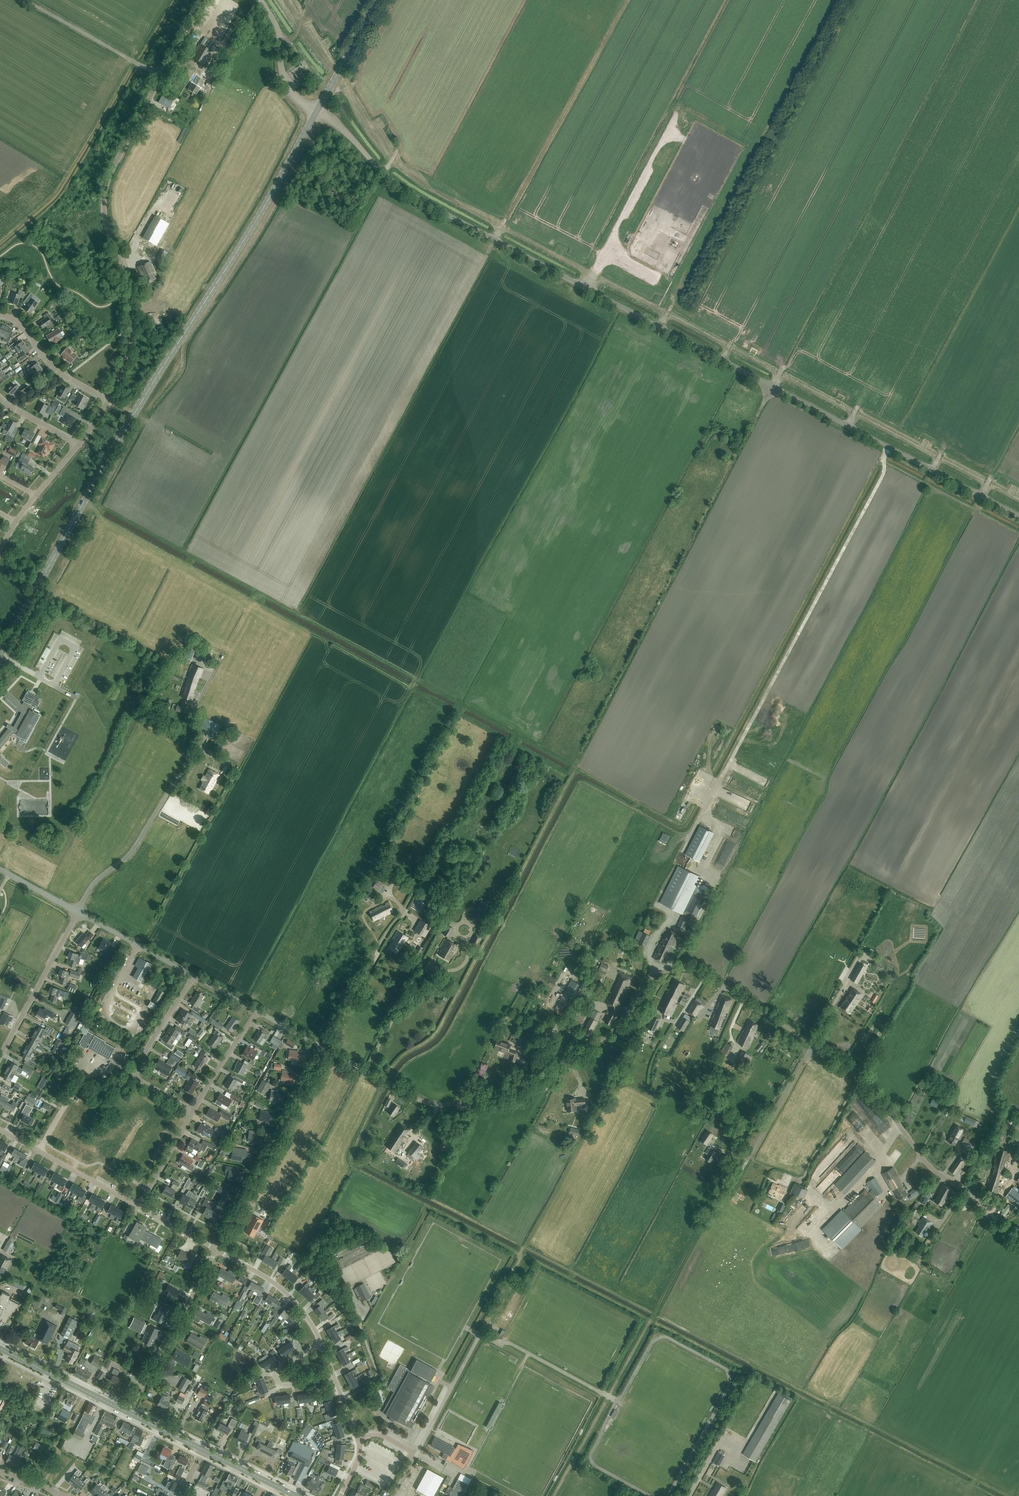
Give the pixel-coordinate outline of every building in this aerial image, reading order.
[(191,57),(207,67),(216,53),(199,43),(191,57)] [(201,89),(206,80),(195,73),(190,82),(192,84),(188,89),(196,94),(200,88),(201,89)] [(164,92),(159,102),(169,108),(175,97),(164,92)] [(156,246),(169,224),(156,216),(143,238),(156,246)] [(148,245),(143,254),(150,258),(156,248),(148,245)] [(162,261),(167,253),(162,249),(157,258),(162,261)] [(156,278),(153,273),(155,272),(150,261),(137,267),(142,277),(143,277),(146,283),(156,278)] [(23,298),(25,292),(19,290),(18,294),(17,294),(13,293),(11,297),(10,296),(8,302),(17,305),(20,297),(23,298)] [(30,314),(38,303),(32,298),(34,296),(30,293),(26,300),(29,302),(24,309),(27,311),(27,312),(30,314)] [(47,327),(52,323),(50,320),(52,318),(48,312),(43,316),(45,319),(39,323),(43,329),(47,326),(47,327)] [(6,326),(1,336),(4,337),(3,341),(8,343),(11,337),(8,335),(11,329),(6,326)] [(59,340),(59,339),(59,338),(62,336),(58,329),(47,336),(51,343),(55,340),(56,341),(57,341),(59,340)] [(18,352),(26,346),(23,341),(18,344),(16,341),(9,347),(12,351),(16,349),(18,352)] [(26,346),(18,352),(21,357),(18,359),(20,362),(27,357),(25,354),(30,351),(26,346)] [(71,362),(76,356),(67,348),(62,354),(71,362)] [(33,373),(41,367),(37,362),(34,366),(32,363),(27,367),(29,370),(28,371),(31,375),(33,373)] [(41,367),(33,373),(35,375),(35,377),(38,381),(43,377),(41,374),(44,371),(41,367)] [(0,373),(0,380),(2,379),(4,381),(10,377),(8,374),(6,376),(2,371),(0,373)] [(16,386),(13,383),(6,391),(11,396),(20,386),(18,384),(16,386)] [(65,403),(69,397),(66,396),(69,389),(63,385),(57,395),(62,397),(61,401),(65,403)] [(88,400),(80,395),(78,394),(77,396),(75,395),(73,394),(70,399),(72,400),(74,401),(75,400),(79,402),(77,406),(83,409),(88,400)] [(36,410),(40,412),(43,414),(44,413),(45,412),(48,414),(52,407),(48,405),(48,406),(39,402),(37,405),(39,406),(36,410)] [(61,422),(68,426),(70,427),(71,425),(75,418),(71,416),(68,414),(70,410),(63,407),(59,415),(64,417),(61,422)] [(9,431),(7,435),(4,440),(11,443),(17,432),(14,430),(17,424),(10,420),(7,425),(3,423),(1,427),(5,429),(9,431)] [(30,432),(25,429),(21,436),(30,441),(34,433),(31,431),(30,432)] [(51,450),(54,445),(53,444),(46,440),(42,437),(38,444),(41,446),(36,453),(43,457),(46,451),(47,449),(49,449),(51,450)] [(14,457),(18,451),(11,447),(7,453),(14,457)] [(3,457),(1,459),(0,459),(0,467),(2,464),(5,466),(9,459),(4,456),(3,457)] [(30,475),(34,468),(27,464),(29,461),(21,457),(18,463),(23,466),(21,470),(30,475)] [(838,581),(829,600),(836,603),(846,584),(838,581)] [(191,660),(195,651),(189,649),(185,658),(191,660)] [(187,680),(197,684),(199,677),(200,677),(204,669),(192,664),(189,672),(190,672),(187,680)] [(783,687),(791,690),(794,682),(797,677),(789,674),(783,687)] [(193,693),(197,684),(187,680),(184,688),(183,687),(180,696),(192,701),(195,694),(193,693)] [(804,698),(811,701),(816,687),(809,684),(804,698)] [(0,739),(0,749),(11,736),(11,735),(14,731),(17,733),(17,735),(18,736),(25,739),(27,736),(39,714),(33,712),(34,711),(33,710),(33,711),(31,710),(33,706),(36,708),(42,699),(35,695),(27,691),(22,700),(24,702),(22,705),(11,694),(8,692),(4,696),(7,699),(8,698),(19,709),(19,710),(22,713),(20,716),(14,727),(10,725),(8,728),(9,729),(3,736),(0,739)] [(189,710),(177,705),(175,711),(187,715),(189,710)] [(221,725),(206,718),(202,727),(216,734),(221,725)] [(69,745),(71,746),(73,741),(69,739),(69,737),(67,736),(63,745),(68,748),(69,745)] [(5,768),(10,762),(0,754),(1,753),(0,752),(0,764),(5,768)] [(212,788),(213,787),(215,782),(220,775),(209,769),(202,782),(203,783),(199,789),(208,794),(210,789),(211,790),(212,788)] [(701,827),(686,855),(699,862),(713,833),(701,827)] [(730,841),(718,864),(725,868),(737,845),(730,841)] [(680,867),(661,904),(682,914),(693,919),(695,915),(697,916),(705,901),(703,900),(706,892),(695,887),(700,877),(680,867)] [(379,892),(382,886),(376,882),(372,887),(379,892)] [(363,896),(368,899),(373,892),(368,889),(363,896)] [(483,923),(492,907),(481,900),(472,916),(483,923)] [(394,912),(389,902),(385,904),(386,906),(383,907),(382,905),(376,908),(376,909),(369,912),(374,921),(394,912)] [(683,931),(689,919),(682,916),(677,928),(683,931)] [(425,938),(432,926),(424,922),(417,933),(425,938)] [(672,946),(678,934),(668,929),(662,942),(661,941),(653,958),(665,964),(673,947),(672,946)] [(89,940),(94,935),(89,931),(86,935),(83,933),(76,942),(82,947),(88,939),(89,940)] [(402,947),(408,937),(397,931),(392,939),(394,940),(389,948),(398,954),(402,946),(402,947)] [(477,948),(483,937),(477,933),(470,944),(477,948)] [(646,948),(651,936),(643,933),(638,944),(636,947),(644,951),(645,948),(646,948)] [(109,958),(114,949),(111,947),(112,944),(103,939),(99,947),(106,950),(103,954),(109,958)] [(454,954),(458,946),(446,939),(441,948),(442,948),(438,954),(449,960),(453,953),(454,954)] [(81,952),(80,951),(79,955),(70,952),(68,958),(74,959),(71,966),(75,967),(78,958),(79,958),(86,960),(87,956),(90,957),(91,955),(86,953),(81,952)] [(150,969),(152,965),(139,958),(135,966),(138,967),(133,977),(141,982),(149,968),(150,969)] [(119,963),(114,971),(119,974),(124,966),(119,963)] [(604,977),(609,966),(602,963),(597,975),(600,976),(601,976),(604,977)] [(867,967),(860,963),(851,980),(857,984),(867,967)] [(69,972),(61,969),(59,975),(64,977),(62,984),(65,985),(69,976),(73,977),(76,978),(79,979),(80,973),(70,970),(69,972)] [(618,981),(613,992),(622,997),(624,992),(625,992),(632,978),(621,973),(619,978),(619,979),(618,981)] [(669,990),(680,996),(686,985),(674,980),(669,990)] [(67,992),(64,991),(60,990),(51,987),(49,993),(55,994),(52,1001),(56,1003),(59,993),(63,995),(63,994),(67,995),(68,992),(67,992)] [(850,1014),(863,995),(853,988),(840,1007),(850,1014)] [(676,1004),(680,996),(669,990),(664,1001),(663,1000),(659,1010),(671,1016),(677,1004),(676,1004)] [(198,1012),(200,1009),(197,1006),(204,996),(198,992),(190,1003),(193,1005),(192,1008),(198,1012)] [(612,1018),(615,1013),(618,1015),(621,1009),(620,1007),(619,1005),(623,998),(622,997),(613,992),(612,993),(611,993),(606,1004),(612,1007),(613,1007),(608,1016),(612,1018)] [(568,1015),(576,1000),(564,993),(555,1008),(568,1015)] [(8,998),(1,994),(0,995),(0,1008),(2,1010),(8,998)] [(727,1013),(732,1000),(721,996),(716,1009),(709,1025),(721,1030),(728,1013),(727,1013)] [(683,997),(680,1003),(685,1006),(688,1000),(683,997)] [(704,1002),(697,998),(693,1004),(700,1009),(704,1002)] [(44,1018),(46,1014),(53,1018),(55,1014),(45,1008),(43,1010),(40,1008),(37,1014),(36,1016),(43,1020),(44,1018)] [(183,1009),(179,1014),(193,1023),(195,1020),(190,1017),(192,1015),(183,1009)] [(586,1027),(593,1030),(601,1013),(595,1010),(586,1027)] [(13,1017),(4,1012),(0,1020),(0,1024),(7,1027),(9,1022),(11,1022),(13,1017)] [(613,1026),(617,1018),(618,1015),(615,1013),(612,1018),(608,1016),(605,1022),(613,1026)] [(191,1026),(193,1023),(179,1014),(176,1020),(185,1025),(186,1023),(191,1026)] [(199,1016),(197,1014),(195,1017),(195,1018),(204,1023),(206,1021),(199,1016)] [(692,1018),(685,1014),(677,1027),(684,1032),(692,1018)] [(232,1032),(239,1021),(233,1017),(225,1028),(232,1032)] [(222,1027),(217,1024),(218,1022),(211,1018),(209,1021),(210,1022),(210,1023),(220,1030),(222,1027)] [(753,1037),(759,1025),(749,1020),(743,1032),(743,1031),(737,1042),(748,1048),(754,1037),(753,1037)] [(34,1033),(39,1036),(41,1033),(43,1034),(44,1032),(50,1035),(53,1030),(47,1026),(45,1030),(40,1027),(38,1030),(36,1029),(34,1033)] [(167,1033),(175,1038),(179,1033),(184,1036),(186,1032),(177,1026),(175,1029),(172,1026),(167,1033)] [(270,1033),(264,1029),(262,1032),(259,1031),(254,1039),(259,1043),(263,1037),(266,1039),(270,1033)] [(218,1045),(222,1038),(218,1036),(220,1033),(215,1030),(214,1032),(215,1034),(208,1043),(206,1042),(214,1048),(217,1045),(218,1045)] [(105,1041),(88,1031),(86,1034),(84,1034),(79,1043),(81,1044),(80,1046),(85,1049),(86,1047),(109,1059),(115,1048),(105,1042),(105,1041)] [(639,1039),(649,1043),(651,1038),(653,1035),(652,1035),(643,1031),(639,1039)] [(37,1040),(39,1036),(34,1033),(32,1037),(33,1038),(31,1042),(43,1048),(44,1047),(38,1043),(39,1041),(37,1040)] [(178,1041),(175,1038),(167,1033),(163,1040),(166,1042),(165,1045),(172,1049),(174,1046),(171,1044),(172,1043),(176,1045),(178,1041)] [(520,1045),(521,1041),(514,1038),(514,1037),(512,1036),(510,1041),(512,1042),(520,1045)] [(60,1048),(63,1043),(57,1040),(54,1045),(60,1048)] [(295,1044),(292,1042),(287,1040),(285,1044),(290,1047),(293,1048),(295,1044)] [(509,1050),(511,1045),(497,1040),(495,1049),(500,1050),(501,1049),(505,1050),(504,1052),(513,1055),(511,1061),(515,1063),(518,1053),(509,1050)] [(42,1050),(43,1048),(31,1042),(29,1046),(28,1045),(25,1049),(32,1053),(36,1047),(42,1050)] [(724,1061),(733,1047),(726,1043),(717,1057),(724,1061)] [(262,1050),(256,1047),(254,1050),(251,1049),(251,1050),(246,1047),(242,1054),(253,1060),(257,1052),(260,1054),(262,1050)] [(29,1058),(32,1053),(25,1049),(23,1053),(25,1054),(23,1057),(28,1060),(26,1064),(32,1067),(33,1068),(36,1062),(35,1062),(29,1058)] [(201,1070),(208,1058),(206,1057),(208,1054),(203,1050),(201,1054),(202,1054),(194,1066),(201,1070)] [(298,1064),(304,1066),(305,1062),(305,1063),(306,1055),(297,1054),(298,1051),(290,1050),(288,1059),(299,1061),(298,1064)] [(746,1061),(750,1055),(742,1051),(738,1057),(746,1061)] [(49,1060),(54,1063),(57,1058),(52,1055),(49,1060)] [(173,1065),(175,1061),(169,1058),(166,1064),(159,1060),(154,1068),(167,1075),(172,1067),(170,1066),(171,1064),(173,1065)] [(245,1064),(239,1061),(237,1064),(238,1065),(234,1070),(238,1073),(241,1075),(245,1068),(250,1071),(253,1065),(249,1063),(247,1061),(245,1064)] [(10,1067),(9,1066),(6,1070),(15,1074),(16,1071),(21,1073),(22,1071),(28,1074),(31,1070),(24,1066),(22,1069),(20,1067),(12,1063),(10,1067)] [(175,1071),(184,1076),(187,1072),(178,1066),(175,1071)] [(14,1074),(15,1074),(6,1070),(4,1074),(6,1075),(4,1078),(11,1082),(13,1078),(14,1074)] [(286,1084),(292,1085),(293,1082),(294,1083),(295,1075),(288,1074),(289,1072),(287,1072),(287,1071),(283,1070),(282,1072),(280,1080),(287,1081),(286,1084)] [(192,1094),(198,1082),(195,1080),(197,1076),(189,1071),(185,1078),(189,1081),(184,1089),(192,1094)] [(48,1078),(43,1076),(37,1087),(42,1089),(48,1078)] [(237,1081),(242,1084),(244,1081),(234,1076),(233,1078),(230,1077),(224,1086),(231,1090),(237,1081)] [(264,1095),(270,1084),(263,1080),(257,1090),(264,1095)] [(12,1088),(4,1084),(2,1087),(10,1092),(12,1088)] [(277,1094),(278,1092),(276,1091),(272,1090),(271,1093),(270,1100),(277,1101),(277,1103),(282,1104),(283,1102),(284,1095),(277,1094)] [(230,1099),(220,1093),(216,1100),(217,1100),(215,1103),(221,1106),(222,1103),(228,1107),(232,1100),(233,1101),(234,1099),(238,1102),(240,1099),(232,1094),(230,1097),(230,1098),(230,1099)] [(5,1108),(8,1102),(10,1099),(6,1097),(2,1095),(0,1098),(0,1103),(1,1104),(0,1106),(5,1108)] [(576,1099),(576,1098),(567,1099),(568,1111),(577,1111),(576,1106),(585,1105),(585,1098),(576,1099)] [(936,1108),(940,1101),(933,1098),(930,1105),(936,1108)] [(8,1102),(5,1108),(9,1110),(9,1109),(13,1111),(16,1106),(17,1107),(20,1109),(24,1102),(19,1099),(16,1103),(13,1101),(11,1104),(8,1102)] [(874,1109),(867,1099),(862,1102),(869,1112),(874,1109)] [(254,1105),(263,1110),(265,1107),(256,1102),(254,1105)] [(393,1116),(400,1108),(393,1103),(386,1111),(393,1116)] [(29,1123),(32,1125),(34,1120),(28,1116),(33,1108),(26,1104),(21,1113),(24,1115),(21,1120),(28,1124),(29,1123)] [(219,1113),(209,1108),(206,1115),(217,1121),(220,1116),(229,1120),(232,1115),(221,1109),(219,1113)] [(269,1114),(269,1112),(268,1112),(265,1111),(261,1110),(260,1113),(259,1120),(266,1121),(265,1124),(270,1125),(270,1122),(272,1122),(274,1115),(269,1114)] [(977,1128),(980,1122),(964,1115),(962,1121),(977,1128)] [(204,1126),(201,1124),(197,1129),(198,1129),(197,1130),(197,1131),(197,1132),(199,1134),(200,1133),(201,1132),(201,1131),(203,1133),(203,1134),(206,1135),(206,1136),(206,1137),(209,1138),(210,1138),(214,1131),(210,1129),(211,1127),(205,1124),(204,1126)] [(401,1141),(408,1130),(401,1125),(394,1135),(392,1134),(385,1146),(395,1153),(402,1142),(401,1141)] [(960,1140),(965,1131),(955,1125),(950,1133),(951,1134),(947,1141),(955,1145),(959,1139),(960,1140)] [(261,1143),(262,1136),(254,1134),(255,1131),(249,1130),(248,1140),(255,1142),(255,1143),(260,1144),(261,1143)] [(705,1147),(714,1135),(708,1131),(699,1143),(705,1147)] [(973,1150),(976,1144),(965,1137),(962,1144),(973,1150)] [(192,1139),(188,1145),(189,1146),(188,1147),(188,1148),(192,1150),(193,1150),(194,1149),(200,1152),(201,1150),(204,1151),(207,1146),(212,1149),(214,1146),(203,1140),(201,1144),(192,1139)] [(416,1142),(407,1153),(414,1158),(417,1153),(423,1147),(422,1146),(424,1144),(418,1139),(416,1142)] [(1,1151),(0,1153),(0,1154),(2,1155),(4,1151),(5,1151),(8,1145),(2,1141),(0,1144),(0,1148),(2,1150),(1,1151)] [(835,1182),(846,1193),(877,1160),(873,1155),(872,1156),(866,1151),(865,1153),(857,1145),(846,1156),(848,1157),(819,1187),(821,1189),(828,1182),(832,1185),(835,1182)] [(232,1156),(231,1159),(237,1160),(245,1162),(245,1160),(251,1161),(253,1154),(245,1152),(245,1149),(233,1147),(232,1156)] [(716,1158),(719,1153),(709,1147),(705,1153),(708,1154),(705,1159),(712,1163),(716,1158)] [(15,1162),(17,1158),(21,1152),(14,1148),(11,1154),(15,1157),(15,1158),(14,1158),(12,1161),(15,1162)] [(993,1167),(1003,1169),(1005,1161),(1006,1162),(1009,1151),(997,1148),(994,1158),(996,1159),(993,1167)] [(25,1158),(27,1155),(21,1152),(17,1158),(22,1160),(21,1161),(20,1161),(18,1164),(24,1167),(28,1160),(25,1158)] [(192,1170),(194,1167),(190,1165),(193,1160),(183,1154),(178,1163),(192,1170)] [(964,1168),(969,1161),(961,1156),(950,1171),(955,1174),(961,1166),(964,1168)] [(395,1162),(401,1166),(404,1162),(398,1158),(395,1162)] [(205,1162),(201,1159),(199,1162),(197,1165),(202,1168),(205,1162)] [(30,1165),(29,1166),(28,1169),(31,1171),(32,1169),(36,1171),(35,1172),(33,1175),(35,1177),(38,1172),(41,1166),(35,1162),(32,1166),(30,1165)] [(2,1165),(0,1169),(0,1171),(7,1175),(10,1169),(2,1165)] [(48,1170),(41,1166),(38,1172),(42,1174),(41,1176),(41,1175),(39,1179),(41,1180),(44,1176),(48,1170)] [(240,1179),(241,1179),(243,1172),(238,1171),(239,1168),(226,1166),(225,1173),(228,1173),(228,1177),(232,1178),(232,1179),(240,1181),(240,1179)] [(1004,1169),(1003,1169),(993,1167),(992,1166),(988,1182),(987,1185),(988,1186),(986,1193),(995,1196),(999,1182),(1000,1183),(1003,1175),(1002,1175),(1004,1169)] [(908,1195),(900,1182),(901,1181),(893,1168),(882,1174),(891,1191),(893,1190),(899,1200),(908,1195)] [(54,1187),(57,1183),(60,1177),(54,1173),(50,1179),(55,1182),(54,1183),(52,1186),(54,1187)] [(60,1177),(57,1183),(61,1185),(60,1186),(58,1189),(61,1191),(63,1186),(67,1180),(60,1177)] [(860,1229),(883,1206),(874,1198),(876,1196),(883,1192),(875,1178),(868,1182),(875,1194),(873,1196),(866,1189),(843,1212),(843,1211),(823,1230),(841,1248),(861,1229),(860,1229)] [(177,1186),(178,1186),(180,1184),(173,1180),(172,1183),(173,1184),(170,1188),(166,1186),(163,1192),(172,1197),(175,1191),(174,1190),(177,1186)] [(779,1186),(773,1183),(769,1192),(776,1195),(775,1197),(781,1199),(786,1189),(779,1185),(779,1186)] [(938,1204),(948,1187),(943,1183),(937,1193),(939,1194),(934,1201),(938,1204)] [(76,1193),(79,1187),(73,1184),(70,1190),(74,1192),(73,1194),(73,1193),(71,1196),(74,1198),(76,1193)] [(804,1199),(808,1191),(796,1185),(792,1193),(804,1199)] [(86,1191),(79,1187),(76,1193),(80,1196),(79,1197),(77,1200),(83,1203),(87,1196),(84,1194),(86,1191)] [(948,1187),(938,1204),(942,1206),(947,1198),(948,1199),(953,1190),(948,1187)] [(1005,1197),(1018,1207),(1018,1194),(1012,1188),(1005,1197)] [(186,1205),(193,1192),(189,1190),(186,1196),(183,1194),(179,1201),(186,1205)] [(228,1194),(230,1195),(231,1192),(229,1191),(229,1192),(225,1190),(221,1198),(224,1200),(228,1194)] [(197,1194),(193,1192),(186,1205),(192,1208),(196,1202),(198,1198),(195,1197),(197,1194)] [(926,1205),(931,1196),(924,1192),(919,1201),(926,1205)] [(93,1209),(95,1204),(99,1198),(92,1194),(89,1200),(93,1203),(92,1204),(90,1207),(93,1209)] [(99,1206),(98,1208),(98,1207),(96,1211),(99,1212),(101,1207),(102,1208),(105,1201),(99,1198),(95,1204),(99,1206)] [(209,1218),(213,1211),(208,1209),(210,1205),(211,1205),(213,1202),(206,1198),(202,1205),(205,1207),(206,1208),(203,1214),(209,1218)] [(786,1205),(781,1203),(779,1205),(776,1209),(782,1212),(786,1205)] [(888,1212),(894,1208),(891,1204),(885,1208),(888,1212)] [(1001,1214),(1004,1217),(1012,1207),(1008,1204),(1001,1214)] [(112,1219),(114,1215),(114,1214),(118,1208),(111,1205),(108,1211),(112,1213),(111,1215),(111,1214),(109,1218),(112,1219)] [(914,1218),(918,1211),(913,1207),(908,1214),(914,1218)] [(118,1208),(114,1214),(114,1215),(118,1217),(118,1218),(117,1218),(115,1221),(118,1223),(120,1218),(121,1218),(124,1212),(118,1208)] [(213,1211),(209,1218),(216,1222),(220,1215),(221,1216),(223,1212),(220,1210),(218,1214),(213,1211)] [(257,1231),(263,1220),(253,1215),(249,1222),(250,1223),(249,1226),(246,1232),(253,1236),(254,1234),(255,1234),(256,1231),(257,1231)] [(930,1228),(933,1223),(923,1217),(918,1225),(920,1226),(915,1232),(922,1237),(928,1227),(930,1228)] [(273,1223),(267,1220),(263,1228),(268,1230),(273,1223)] [(140,1238),(144,1230),(146,1227),(137,1222),(129,1236),(138,1241),(140,1238)] [(144,1230),(140,1238),(157,1247),(161,1240),(144,1230)] [(8,1251),(11,1253),(16,1242),(12,1240),(8,1251)] [(268,1264),(272,1258),(267,1256),(268,1255),(269,1255),(272,1248),(267,1245),(265,1248),(261,1255),(264,1257),(262,1261),(268,1264)] [(190,1256),(181,1251),(177,1257),(187,1262),(185,1265),(193,1269),(200,1256),(199,1255),(198,1254),(196,1253),(196,1254),(192,1252),(190,1256)] [(9,1265),(11,1260),(1,1254),(0,1256),(0,1272),(3,1274),(6,1268),(7,1269),(9,1265)] [(272,1258),(268,1264),(274,1268),(276,1265),(279,1267),(283,1259),(280,1257),(278,1262),(274,1259),(274,1258),(275,1258),(277,1255),(274,1254),(272,1258)] [(282,1274),(288,1278),(292,1273),(288,1270),(289,1269),(290,1269),(292,1266),(290,1264),(287,1268),(286,1268),(282,1274)] [(228,1272),(221,1268),(217,1275),(219,1276),(217,1279),(222,1281),(223,1278),(232,1283),(237,1274),(234,1272),(229,1269),(228,1272)] [(294,1274),(295,1273),(298,1270),(295,1269),(292,1273),(288,1278),(294,1283),(298,1277),(294,1274)] [(161,1282),(165,1274),(160,1271),(156,1279),(161,1282)] [(245,1284),(248,1279),(240,1275),(237,1280),(245,1284)] [(254,1291),(257,1285),(251,1281),(248,1287),(252,1290),(251,1291),(249,1294),(251,1296),(254,1291)] [(304,1296),(309,1291),(306,1288),(307,1286),(307,1287),(310,1284),(308,1282),(304,1286),(299,1291),(304,1296)] [(361,1284),(356,1287),(360,1296),(358,1297),(359,1301),(362,1299),(363,1301),(368,1298),(361,1284)] [(175,1297),(179,1290),(169,1285),(163,1296),(168,1299),(170,1294),(175,1297)] [(258,1305),(259,1303),(263,1296),(264,1295),(261,1294),(264,1288),(257,1285),(254,1291),(258,1293),(258,1295),(257,1294),(254,1300),(253,1302),(258,1305)] [(316,1299),(321,1294),(318,1292),(315,1296),(311,1292),(312,1291),(313,1292),(315,1289),(313,1287),(309,1291),(304,1296),(310,1301),(314,1297),(316,1299)] [(242,1290),(234,1306),(240,1310),(245,1300),(243,1299),(246,1292),(242,1290)] [(0,1294),(0,1328),(5,1322),(6,1323),(9,1316),(10,1316),(13,1312),(14,1312),(16,1307),(17,1308),(20,1302),(11,1298),(11,1299),(9,1298),(10,1295),(2,1291),(1,1294),(0,1294)] [(222,1296),(214,1291),(210,1298),(209,1300),(215,1303),(216,1301),(225,1306),(230,1298),(223,1294),(222,1296)] [(271,1304),(274,1298),(268,1295),(266,1298),(263,1296),(259,1303),(258,1305),(256,1309),(258,1310),(262,1305),(265,1301),(269,1303),(268,1305),(267,1304),(265,1308),(268,1309),(271,1304)] [(275,1317),(277,1314),(282,1307),(279,1305),(281,1302),(274,1298),(271,1304),(275,1307),(274,1308),(272,1311),(274,1313),(272,1315),(275,1317)] [(319,1315),(324,1311),(321,1307),(323,1306),(326,1304),(322,1299),(316,1304),(318,1306),(315,1309),(319,1315)] [(161,1308),(163,1305),(158,1302),(154,1308),(155,1309),(152,1315),(163,1321),(168,1311),(161,1308)] [(329,1307),(324,1311),(319,1315),(324,1321),(327,1318),(329,1321),(335,1316),(333,1313),(329,1316),(326,1312),(327,1311),(328,1312),(330,1309),(329,1307)] [(285,1319),(290,1314),(284,1309),(280,1314),(284,1318),(283,1319),(282,1319),(280,1322),(282,1323),(285,1319)] [(206,1314),(198,1310),(194,1316),(195,1317),(194,1319),(194,1321),(197,1322),(199,1322),(200,1319),(209,1325),(214,1316),(207,1312),(206,1314)] [(277,1314),(275,1317),(271,1322),(274,1324),(280,1316),(277,1314)] [(290,1314),(285,1319),(289,1322),(288,1324),(288,1323),(285,1326),(289,1330),(295,1323),(293,1321),(295,1318),(290,1314)] [(70,1339),(79,1321),(69,1317),(60,1335),(70,1339)] [(147,1325),(145,1324),(145,1323),(134,1318),(129,1327),(141,1333),(141,1332),(145,1334),(142,1340),(145,1342),(145,1343),(149,1345),(149,1344),(152,1346),(157,1336),(158,1337),(161,1331),(148,1324),(147,1325)] [(35,1337),(39,1340),(48,1344),(57,1326),(44,1319),(35,1337)] [(331,1336),(337,1333),(335,1329),(336,1328),(339,1326),(338,1324),(333,1327),(333,1326),(327,1330),(331,1336)] [(340,1334),(343,1332),(342,1330),(341,1330),(337,1333),(331,1336),(335,1343),(341,1339),(338,1335),(339,1334),(340,1334)] [(202,1348),(207,1339),(200,1335),(199,1337),(191,1333),(187,1340),(188,1340),(187,1342),(194,1346),(195,1344),(202,1348)] [(218,1337),(225,1341),(227,1337),(221,1333),(218,1337)] [(35,1337),(29,1334),(25,1343),(35,1348),(39,1340),(35,1337)] [(284,1340),(282,1342),(285,1346),(289,1352),(295,1348),(291,1342),(287,1345),(286,1343),(284,1340)] [(276,1346),(279,1350),(283,1356),(289,1352),(285,1346),(281,1349),(280,1347),(278,1344),(276,1346)] [(74,1350),(65,1345),(63,1350),(68,1352),(68,1353),(69,1353),(65,1360),(72,1364),(74,1360),(75,1360),(79,1352),(77,1351),(78,1348),(76,1346),(74,1350)] [(340,1358),(346,1355),(344,1351),(345,1350),(345,1351),(349,1349),(347,1346),(343,1349),(342,1349),(336,1352),(340,1358)] [(192,1357),(178,1350),(177,1352),(175,1351),(172,1358),(187,1366),(192,1357)] [(349,1357),(352,1355),(351,1353),(346,1355),(340,1358),(343,1365),(350,1362),(347,1357),(349,1356),(349,1357)] [(267,1354),(264,1356),(267,1360),(271,1366),(278,1362),(274,1356),(269,1359),(268,1357),(269,1357),(267,1354)] [(98,1357),(96,1355),(91,1363),(100,1369),(105,1361),(99,1356),(98,1357)] [(259,1360),(261,1364),(265,1370),(271,1366),(267,1360),(263,1363),(263,1361),(261,1358),(259,1360)] [(411,1370),(407,1368),(400,1364),(387,1388),(394,1391),(382,1412),(390,1417),(389,1419),(393,1422),(394,1419),(412,1428),(435,1387),(430,1384),(431,1384),(429,1383),(437,1370),(417,1359),(411,1370)] [(80,1378),(84,1371),(77,1367),(72,1374),(80,1378)] [(84,1371),(80,1378),(87,1382),(92,1374),(87,1371),(88,1368),(86,1367),(84,1370),(84,1371)] [(120,1385),(122,1379),(117,1377),(120,1371),(114,1368),(111,1374),(113,1375),(110,1381),(120,1385)] [(345,1374),(348,1381),(355,1378),(352,1374),(354,1373),(357,1371),(356,1369),(351,1371),(345,1374)] [(101,1371),(100,1371),(97,1377),(101,1380),(105,1373),(104,1373),(101,1371)] [(357,1379),(361,1378),(359,1375),(355,1378),(348,1381),(352,1388),(358,1384),(356,1380),(357,1379)] [(256,1380),(258,1384),(257,1385),(256,1385),(253,1386),(254,1388),(259,1387),(265,1384),(263,1377),(256,1380)] [(259,1387),(260,1391),(259,1392),(259,1391),(256,1392),(257,1395),(258,1394),(259,1396),(260,1397),(266,1395),(265,1392),(268,1391),(265,1384),(259,1387)] [(77,1397),(68,1392),(66,1396),(62,1394),(58,1400),(63,1402),(64,1400),(68,1402),(66,1405),(68,1405),(70,1407),(72,1404),(73,1405),(77,1397)] [(306,1401),(306,1402),(311,1401),(311,1402),(310,1402),(311,1406),(314,1405),(313,1400),(312,1393),(305,1395),(306,1401)] [(774,1433),(774,1431),(773,1431),(791,1400),(778,1393),(743,1454),(755,1462),(773,1432),(774,1433)] [(158,1404),(166,1409),(169,1403),(166,1401),(168,1397),(163,1394),(161,1398),(158,1404)] [(185,1398),(179,1395),(176,1401),(182,1404),(185,1398)] [(289,1407),(294,1406),(294,1401),(291,1402),(290,1395),(283,1396),(284,1403),(288,1402),(289,1404),(288,1404),(289,1407)] [(303,1403),(304,1407),(307,1406),(306,1402),(306,1401),(305,1395),(298,1396),(299,1403),(304,1402),(304,1403),(303,1403)] [(284,1408),(284,1403),(283,1396),(275,1397),(276,1404),(281,1403),(282,1405),(281,1405),(282,1408),(284,1408)] [(328,1401),(327,1398),(319,1401),(321,1405),(325,1403),(326,1407),(325,1408),(325,1407),(321,1409),(322,1411),(327,1409),(334,1407),(331,1400),(328,1401)] [(204,1400),(202,1404),(201,1406),(195,1418),(202,1421),(208,1410),(207,1409),(209,1407),(211,1403),(204,1400)] [(81,1419),(88,1423),(91,1425),(95,1417),(92,1416),(97,1407),(89,1402),(83,1415),(81,1419)] [(493,1427),(492,1426),(502,1408),(503,1408),(505,1405),(504,1404),(502,1403),(502,1404),(499,1402),(486,1427),(492,1430),(493,1427)] [(334,1418),(333,1415),(337,1414),(334,1407),(327,1409),(329,1414),(328,1414),(327,1414),(324,1415),(326,1421),(334,1418)] [(68,1417),(70,1413),(63,1409),(60,1413),(68,1417)] [(114,1416),(105,1412),(100,1422),(113,1428),(118,1418),(114,1415),(114,1416)] [(267,1427),(270,1421),(262,1417),(259,1423),(267,1427)] [(232,1433),(237,1421),(232,1418),(228,1426),(227,1426),(227,1427),(220,1423),(217,1429),(225,1433),(226,1430),(232,1433)] [(84,1433),(88,1423),(81,1419),(76,1429),(72,1436),(81,1440),(84,1433)] [(100,1436),(104,1428),(102,1428),(104,1425),(99,1422),(94,1433),(100,1436)] [(124,1422),(120,1430),(125,1432),(123,1436),(125,1437),(127,1433),(126,1433),(130,1425),(124,1422)] [(335,1431),(342,1429),(340,1422),(333,1424),(334,1429),(333,1429),(329,1430),(330,1433),(335,1431)] [(310,1439),(316,1430),(307,1424),(301,1432),(310,1439)] [(130,1425),(126,1433),(127,1433),(130,1435),(131,1435),(129,1440),(130,1440),(131,1438),(132,1436),(136,1428),(130,1425)] [(131,1440),(128,1446),(132,1449),(135,1443),(140,1446),(145,1436),(141,1434),(143,1431),(136,1428),(132,1436),(131,1438),(130,1440),(131,1440)] [(336,1435),(335,1436),(335,1435),(331,1437),(332,1439),(334,1439),(335,1441),(337,1440),(337,1441),(342,1440),(341,1437),(344,1436),(342,1429),(335,1431),(336,1435)] [(245,1443),(249,1435),(245,1433),(245,1432),(242,1430),(240,1433),(237,1439),(245,1443)] [(733,1445),(740,1448),(742,1443),(739,1441),(740,1438),(741,1435),(737,1434),(733,1445)] [(52,1447),(54,1442),(42,1436),(40,1440),(52,1447)] [(472,1450),(473,1450),(458,1444),(456,1448),(435,1437),(430,1445),(444,1453),(441,1457),(448,1461),(449,1459),(452,1461),(462,1468),(459,1466),(462,1463),(464,1459),(466,1456),(467,1453),(469,1449),(472,1450)] [(259,1443),(256,1448),(266,1453),(275,1458),(277,1452),(281,1454),(283,1451),(278,1449),(276,1451),(271,1448),(273,1444),(269,1442),(267,1446),(261,1443),(261,1440),(257,1438),(255,1441),(259,1443)] [(290,1457),(294,1459),(299,1462),(293,1474),(295,1475),(293,1478),(300,1482),(312,1459),(310,1457),(313,1451),(294,1441),(289,1449),(293,1451),(291,1455),(290,1457)] [(42,1453),(45,1446),(36,1442),(33,1448),(42,1453)] [(337,1451),(344,1452),(345,1445),(337,1444),(337,1449),(335,1449),(335,1448),(331,1448),(331,1451),(337,1451)] [(6,1461),(12,1464),(15,1457),(21,1446),(18,1445),(13,1456),(9,1454),(6,1461)] [(15,1457),(12,1464),(18,1467),(21,1460),(19,1459),(24,1448),(21,1446),(15,1457)] [(161,1453),(160,1457),(166,1460),(166,1462),(164,1466),(169,1469),(172,1462),(175,1456),(170,1454),(171,1451),(164,1447),(161,1453)] [(140,1460),(144,1454),(138,1450),(134,1457),(140,1460)] [(330,1458),(336,1458),(336,1459),(336,1464),(342,1465),(342,1459),(343,1460),(344,1452),(337,1451),(336,1456),(334,1456),(335,1455),(331,1455),(330,1458)] [(719,1466),(724,1455),(719,1452),(713,1462),(719,1466)] [(181,1476),(187,1465),(186,1464),(188,1459),(180,1455),(178,1460),(181,1462),(180,1464),(183,1465),(182,1467),(180,1466),(176,1474),(174,1477),(180,1479),(181,1477),(181,1476)] [(323,1467),(327,1460),(319,1456),(318,1458),(320,1459),(317,1463),(323,1467)] [(295,1465),(289,1461),(288,1463),(287,1464),(288,1464),(287,1464),(286,1464),(285,1466),(286,1466),(283,1472),(284,1472),(284,1473),(287,1475),(287,1474),(290,1475),(294,1466),(295,1465)] [(208,1477),(214,1466),(207,1462),(201,1473),(203,1474),(199,1481),(198,1481),(197,1484),(206,1488),(207,1485),(204,1484),(208,1476),(208,1477)] [(335,1477),(339,1470),(330,1466),(326,1473),(335,1477)] [(443,1477),(427,1469),(416,1489),(429,1495),(433,1495),(443,1477)] [(73,1486),(80,1478),(76,1475),(79,1472),(77,1470),(74,1474),(70,1478),(68,1480),(68,1481),(73,1486)] [(238,1478),(229,1474),(226,1481),(228,1482),(226,1487),(231,1490),(230,1490),(231,1491),(229,1494),(233,1495),(235,1495),(239,1489),(235,1487),(235,1485),(234,1485),(238,1478)] [(308,1480),(305,1487),(312,1491),(317,1480),(319,1477),(319,1476),(317,1475),(316,1478),(314,1477),(311,1476),(311,1477),(310,1477),(309,1480),(308,1480)] [(173,1490),(177,1482),(172,1480),(173,1479),(169,1477),(167,1481),(167,1482),(165,1486),(173,1490)] [(80,1478),(73,1486),(79,1491),(85,1483),(85,1484),(89,1480),(87,1478),(84,1482),(80,1478)] [(451,1495),(462,1495),(468,1484),(458,1479),(453,1488),(449,1486),(445,1493),(451,1495)] [(320,1482),(317,1480),(312,1491),(318,1494),(322,1487),(324,1484),(320,1482)] [(367,1480),(365,1484),(373,1488),(375,1484),(367,1480)] [(727,1488),(717,1482),(714,1487),(715,1487),(714,1490),(713,1489),(710,1495),(711,1495),(722,1495),(727,1488)] [(366,1485),(361,1483),(360,1486),(362,1487),(359,1493),(353,1490),(350,1495),(361,1495),(366,1485)] [(105,1485),(104,1484),(100,1487),(97,1484),(90,1492),(95,1495),(96,1495),(105,1485)] [(96,1495),(106,1495),(108,1494),(104,1491),(107,1487),(105,1485),(96,1495)] [(168,1495),(162,1493),(164,1490),(158,1488),(155,1494),(160,1495),(168,1495)]
